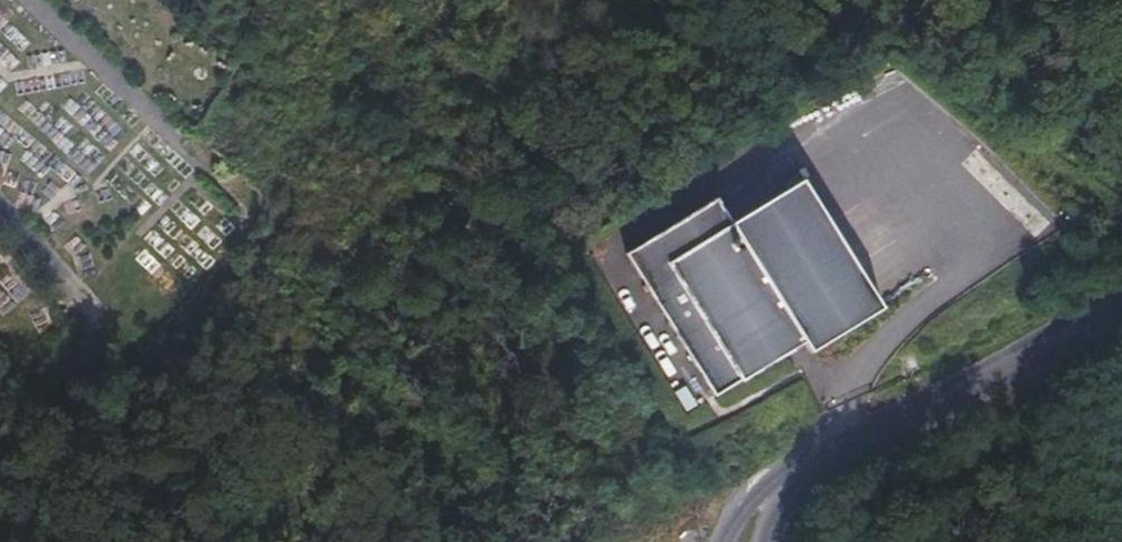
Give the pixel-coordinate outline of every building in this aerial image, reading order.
[(882,293),(800,168),(732,212),(716,192),(629,248),(657,302),(716,386),(748,377),(806,340),(882,293)] [(691,355),(677,363),(674,358),(664,364),(687,403),(711,389),(691,355)] [(814,528),(797,541),(823,541),(825,540),(814,528)]
